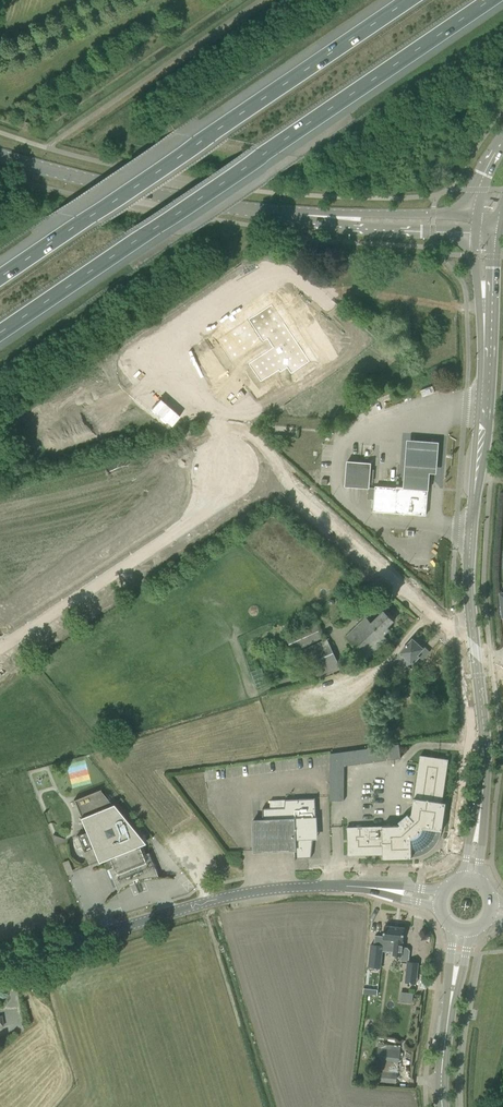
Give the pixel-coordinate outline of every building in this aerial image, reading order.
[(216,351),(202,360),(229,401),(243,391),(250,400),(307,362),(310,367),(333,352),(297,297),(275,312),(268,301),(209,340),(216,351)] [(420,390),(422,396),(435,392),(432,386),(420,390)] [(427,489),(429,489),(430,473),(437,473),(440,442),(408,440),(404,487),(398,487),(397,488),(427,490),(427,489)] [(344,486),(368,488),(368,487),(369,487),(370,481),(373,481),(373,470),(370,470),(371,463),(371,462),(370,462),(370,463),(361,462),(361,461),(359,461),(359,462),(349,461),(349,460),(347,460),(347,461),(346,461),(346,463),(347,463),(345,484),(344,486)] [(368,487),(368,488),(367,498),(374,499),(374,509),(373,509),(373,511),(427,515),(427,513),(426,513),(428,491),(429,491),(429,489),(427,489),(427,490),(397,488),(398,487),(375,485),(375,487),(375,488),(369,487),(368,487)] [(353,606),(348,612),(353,617),(358,611),(353,606)] [(345,637),(367,659),(387,639),(383,635),(389,629),(387,627),(394,621),(384,611),(371,623),(366,617),(345,637)] [(286,637),(292,650),(324,636),(318,623),(286,637)] [(305,648),(317,676),(338,666),(326,639),(305,648)] [(390,665),(392,670),(413,663),(419,657),(422,660),(430,651),(424,646),(423,648),(413,639),(397,656),(397,657),(399,662),(390,665)] [(330,753),(330,768),(387,760),(385,746),(330,753)] [(400,824),(398,825),(347,827),(348,855),(383,854),(383,858),(412,857),(412,851),(416,851),(422,849),(423,848),(423,849),(424,849),(425,849),(426,849),(426,848),(427,848),(427,847),(427,846),(427,845),(428,845),(432,840),(435,834),(436,830),(442,831),(446,802),(442,802),(449,759),(420,755),(412,814),(409,815),(407,813),(398,821),(400,824)] [(84,760),(66,765),(72,784),(90,779),(84,760)] [(81,817),(80,818),(86,832),(77,836),(83,851),(92,848),(98,862),(109,858),(112,867),(108,869),(117,891),(121,889),(125,886),(129,884),(134,882),(133,880),(137,878),(138,881),(142,879),(146,878),(150,878),(154,877),(158,877),(148,852),(142,855),(138,846),(145,843),(113,804),(112,804),(100,789),(74,800),(81,817)] [(253,820),(254,841),(254,850),(295,848),(295,858),(311,857),(313,837),(313,833),(317,833),(315,798),(285,799),(284,807),(262,808),(263,820),(253,820)] [(383,938),(382,948),(391,949),(391,948),(394,948),(393,954),(401,955),(402,953),(405,928),(385,925),(383,938)] [(368,966),(380,967),(383,938),(372,937),(368,966)] [(405,982),(416,983),(418,962),(407,961),(405,982)] [(403,991),(401,1001),(411,1002),(412,993),(403,991)] [(385,1081),(396,1082),(397,1071),(399,1061),(400,1051),(389,1050),(378,1048),(377,1059),(375,1069),(374,1080),(385,1081)]
